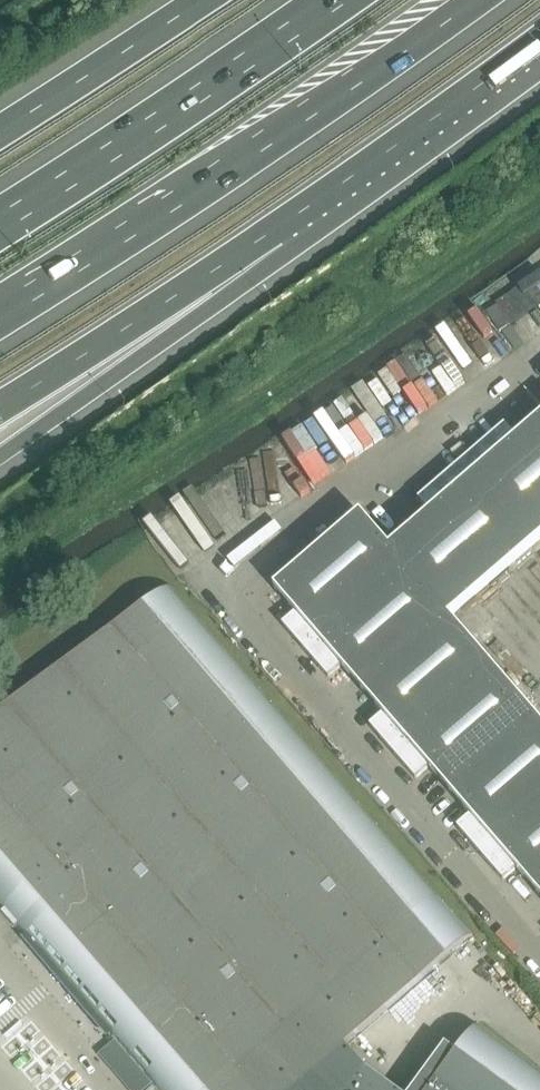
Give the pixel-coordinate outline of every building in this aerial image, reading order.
[(275,590),(297,615),(283,626),(329,679),(342,667),(384,716),(370,727),(416,780),(429,769),(471,817),(458,829),(503,881),(517,869),(539,897),(539,722),(450,618),(539,541),(539,420),(525,433),(517,440),(505,426),(419,501),(430,514),(390,549),(361,515),(344,530),(341,531),(333,535),(325,539),(321,542),(314,547),(307,553),(304,557),(299,564),(292,575),(275,590)] [(1,907),(16,925),(26,936),(22,939),(107,1040),(112,1036),(157,1088),(159,1089),(296,1089),(346,1047),(461,948),(472,938),(473,937),(456,917),(171,587),(170,588),(170,587),(80,653),(0,712),(0,906),(1,907)] [(478,1027),(477,1028),(476,1028),(457,1055),(431,1089),(539,1089),(539,1074),(478,1027)] [(369,1073),(346,1047),(296,1089),(392,1089),(369,1073)] [(457,1055),(446,1047),(415,1089),(431,1089),(457,1055)]
